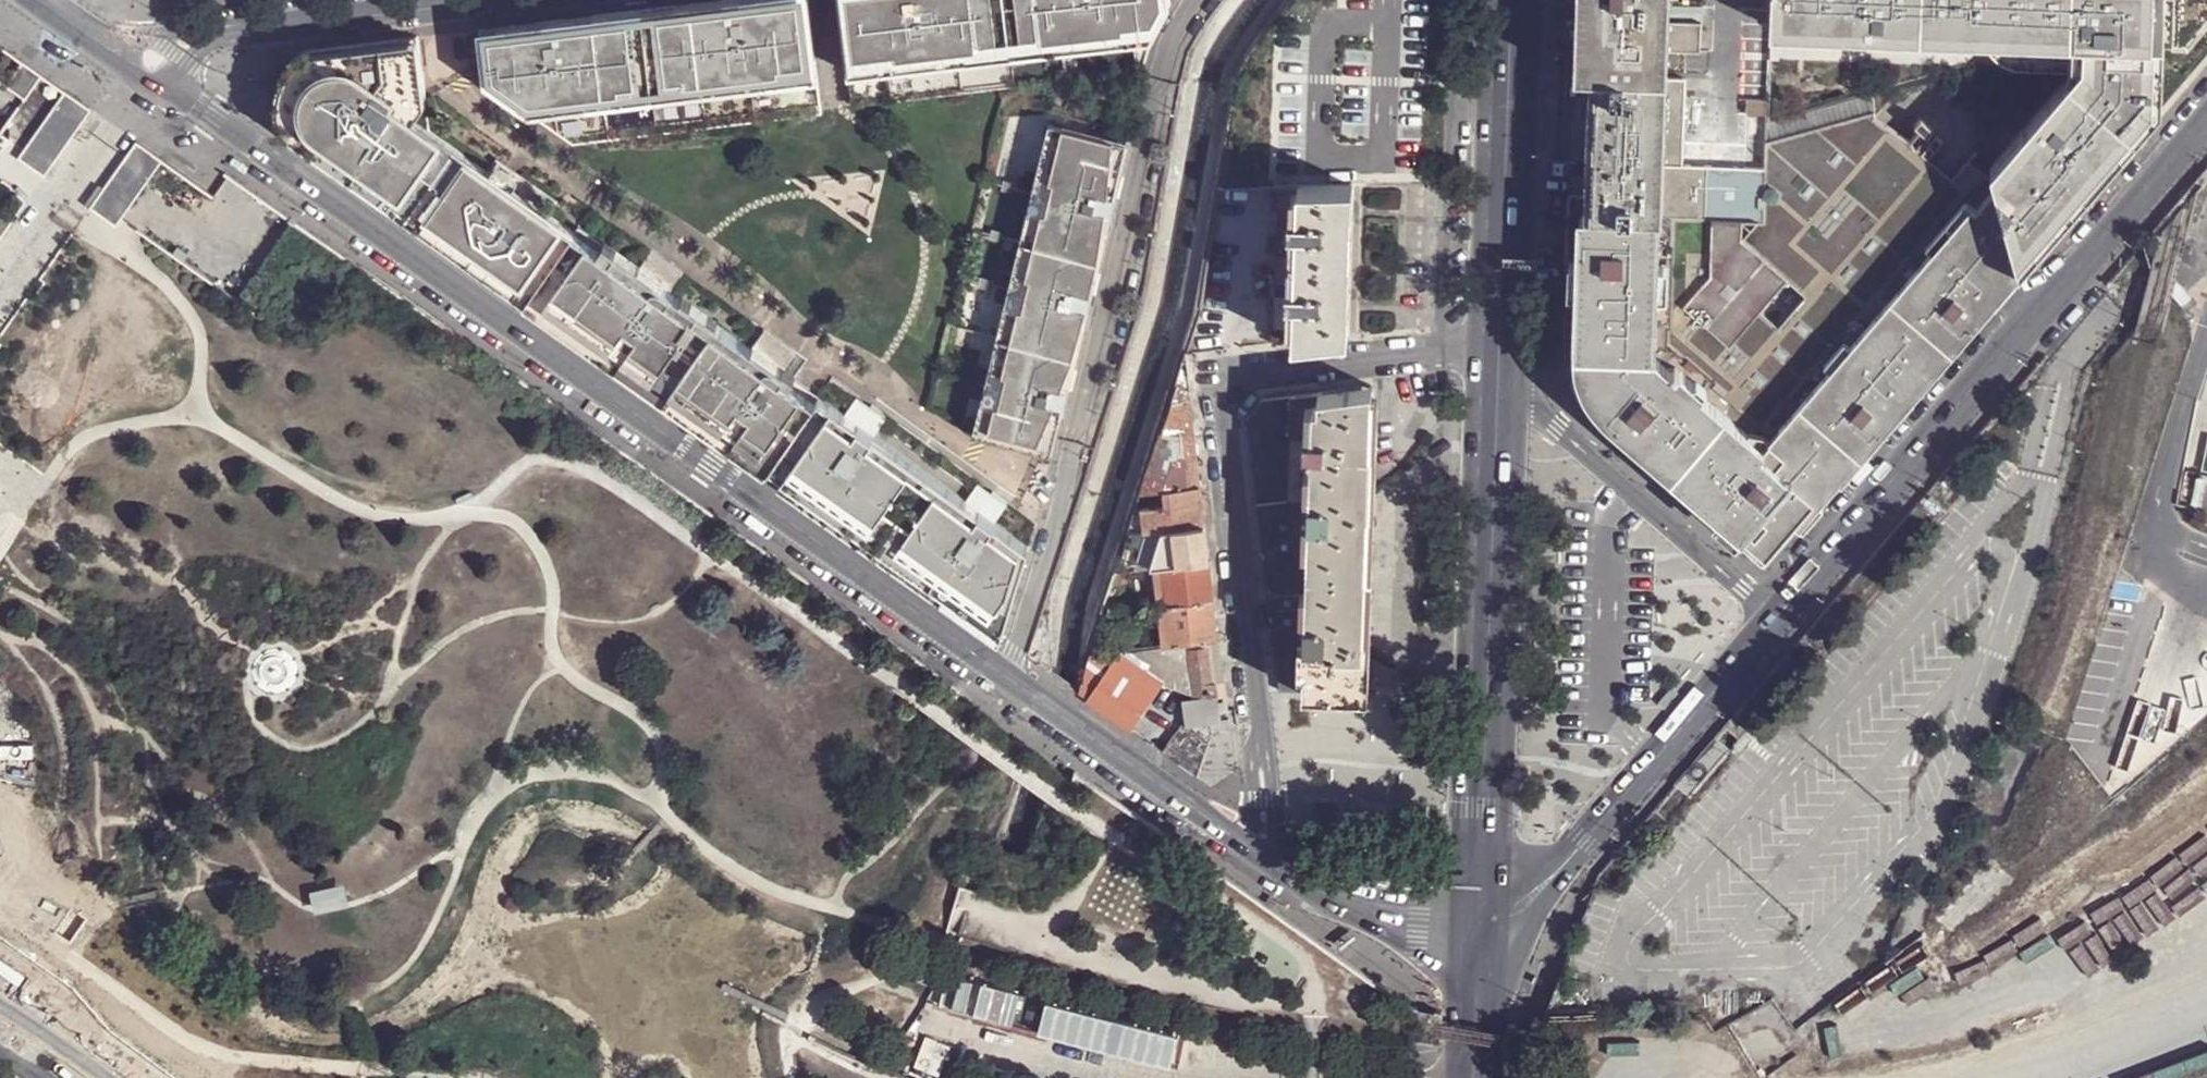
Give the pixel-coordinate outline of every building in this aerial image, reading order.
[(804,0),(714,0),(477,29),(484,80),(570,142),(817,112),(804,0)] [(1148,36),(1165,2),(1165,0),(837,0),(850,108),(1001,89),(1137,73),(1148,36)] [(1575,73),(1596,74),(1592,215),(1616,216),(1661,218),(1760,222),(1762,168),(1680,164),(1683,78),(1665,77),(1666,49),(1698,50),(1699,20),(1668,19),(1668,0),(1578,0),(1575,73)] [(2017,268),(2164,101),(2206,51),(2206,0),(1768,0),(1766,61),(2055,72),(2054,83),(1988,160),(1990,172),(2017,268)] [(427,127),(421,90),(415,37),(312,49),(299,53),(290,59),(285,63),(278,72),(275,78),(272,88),(270,98),(272,109),(274,115),(278,125),(284,133),(292,140),(522,301),(525,296),(573,227),(535,201),(488,169),(427,127)] [(63,90),(15,157),(41,175),(78,124),(89,108),(63,90)] [(1584,214),(1571,214),(1569,259),(1566,344),(1568,361),(1572,377),(1579,392),(1588,406),(1598,419),(1763,564),(1817,502),(1829,488),(2017,268),(1990,172),(1987,176),(1983,172),(1968,159),(1951,178),(1927,157),(1941,141),(1935,135),(1930,141),(1926,137),(1931,131),(1921,121),(1914,129),(1918,132),(1909,141),(1872,117),(1874,117),(1870,92),(1764,122),(1763,141),(1762,168),(1760,222),(1661,218),(1616,216),(1592,215),(1584,214)] [(1765,100),(1745,100),(1744,114),(1764,114),(1765,100)] [(959,327),(955,344),(982,350),(963,426),(976,433),(1051,452),(1075,355),(1083,323),(1130,131),(1054,112),(1011,117),(975,264),(967,295),(959,327)] [(124,154),(86,207),(113,225),(160,159),(134,140),(124,154)] [(541,192),(495,158),(488,169),(535,201),(541,192)] [(1288,212),(1291,212),(1291,189),(1296,189),(1296,184),(1278,183),(1277,225),(1288,225),(1288,212)] [(1293,340),(1349,334),(1351,260),(1353,183),(1296,184),(1296,189),(1295,212),(1291,212),(1288,212),(1288,225),(1290,226),(1295,226),(1295,250),(1292,250),(1291,257),(1294,257),(1293,281),(1289,281),(1287,281),(1287,294),(1289,294),(1293,294),(1293,323),(1293,340)] [(633,268),(573,227),(525,296),(560,320),(556,326),(748,460),(751,455),(766,464),(816,394),(801,383),(778,368),(746,346),(665,290),(633,268)] [(676,274),(646,252),(633,268),(665,290),(676,274)] [(1276,281),(1275,293),(1287,294),(1287,281),(1276,281)] [(1293,340),(1293,323),(1288,323),(1289,294),(1287,294),(1275,293),(1274,342),(1293,340)] [(560,320),(525,296),(522,301),(556,326),(560,320)] [(788,353),(758,331),(746,346),(778,368),(788,353)] [(1303,669),(1303,692),(1363,693),(1372,392),(1373,384),(1345,388),(1318,391),(1318,402),(1313,403),(1312,433),(1311,447),(1311,466),(1309,505),(1308,510),(1307,548),(1307,552),(1306,587),(1304,625),(1305,630),(1303,669)] [(1281,691),(1303,692),(1303,669),(1298,668),(1299,631),(1305,630),(1304,625),(1299,624),(1300,587),(1306,587),(1307,552),(1307,548),(1302,547),(1303,514),(1303,510),(1308,510),(1309,505),(1304,504),(1305,472),(1305,466),(1311,466),(1311,447),(1305,447),(1305,433),(1307,403),(1313,403),(1318,402),(1318,391),(1291,395),(1260,399),(1251,415),(1260,503),(1262,516),(1265,555),(1281,691)] [(1363,693),(1370,693),(1378,392),(1372,392),(1363,693)] [(882,414),(853,393),(839,411),(868,431),(882,414)] [(839,411),(816,394),(766,464),(792,483),(788,489),(995,635),(1024,542),(989,516),(959,496),(868,431),(839,411)] [(1147,473),(1142,491),(1166,489),(1173,487),(1202,485),(1195,430),(1194,422),(1191,397),(1171,399),(1161,429),(1150,465),(1147,473)] [(766,464),(751,455),(748,460),(762,471),(766,464)] [(792,483),(766,464),(762,471),(788,489),(792,483)] [(1002,499),(973,478),(959,496),(989,516),(1002,499)] [(1207,523),(1202,485),(1173,487),(1176,508),(1178,526),(1207,523)] [(1137,507),(1129,531),(1149,529),(1155,528),(1153,510),(1137,507)] [(1153,510),(1155,528),(1159,528),(1178,526),(1176,508),(1153,510)] [(1211,561),(1207,523),(1178,526),(1159,528),(1164,566),(1211,561)] [(1149,529),(1154,567),(1157,566),(1164,566),(1159,528),(1155,528),(1149,529)] [(1149,529),(1129,531),(1124,548),(1116,571),(1127,569),(1154,567),(1149,529)] [(1164,566),(1169,604),(1216,600),(1211,561),(1164,566)] [(1157,566),(1161,605),(1169,604),(1164,566),(1157,566)] [(1220,637),(1216,600),(1169,604),(1161,605),(1165,643),(1220,637)] [(1198,718),(1198,720),(1218,718),(1218,717),(1209,645),(1191,648),(1198,718)] [(1097,686),(1088,698),(1132,729),(1155,696),(1130,678),(1112,665),(1097,686)] [(1140,665),(1130,678),(1155,696),(1165,683),(1140,665)] [(1083,675),(1080,692),(1088,698),(1097,686),(1083,675)] [(1231,725),(1230,715),(1218,717),(1218,718),(1198,720),(1198,718),(1185,719),(1161,749),(1197,775),(1212,785),(1236,769),(1236,766),(1231,725)] [(1734,718),(1726,727),(1740,739),(1748,730),(1734,718)] [(1677,786),(1690,797),(1731,749),(1717,738),(1677,786)] [(2117,917),(2133,951),(2206,917),(2206,876),(2117,917)] [(342,881),(307,890),(310,904),(312,911),(347,903),(346,900),(342,881)]
